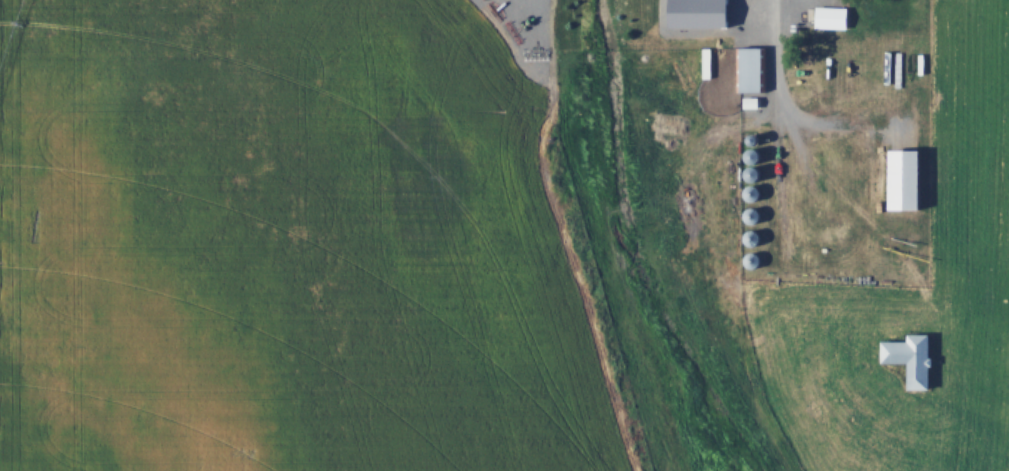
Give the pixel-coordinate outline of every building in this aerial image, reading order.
[(691,33),(709,33),(709,0),(691,0),(691,33)] [(851,28),(851,7),(818,7),(818,28),(851,28)] [(767,45),(737,45),(737,89),(767,89),(767,45)] [(927,207),(927,147),(894,147),(894,207),(927,207)] [(903,334),(927,331),(925,385),(906,385),(906,361),(879,361),(880,340),(903,338),(903,334)]
